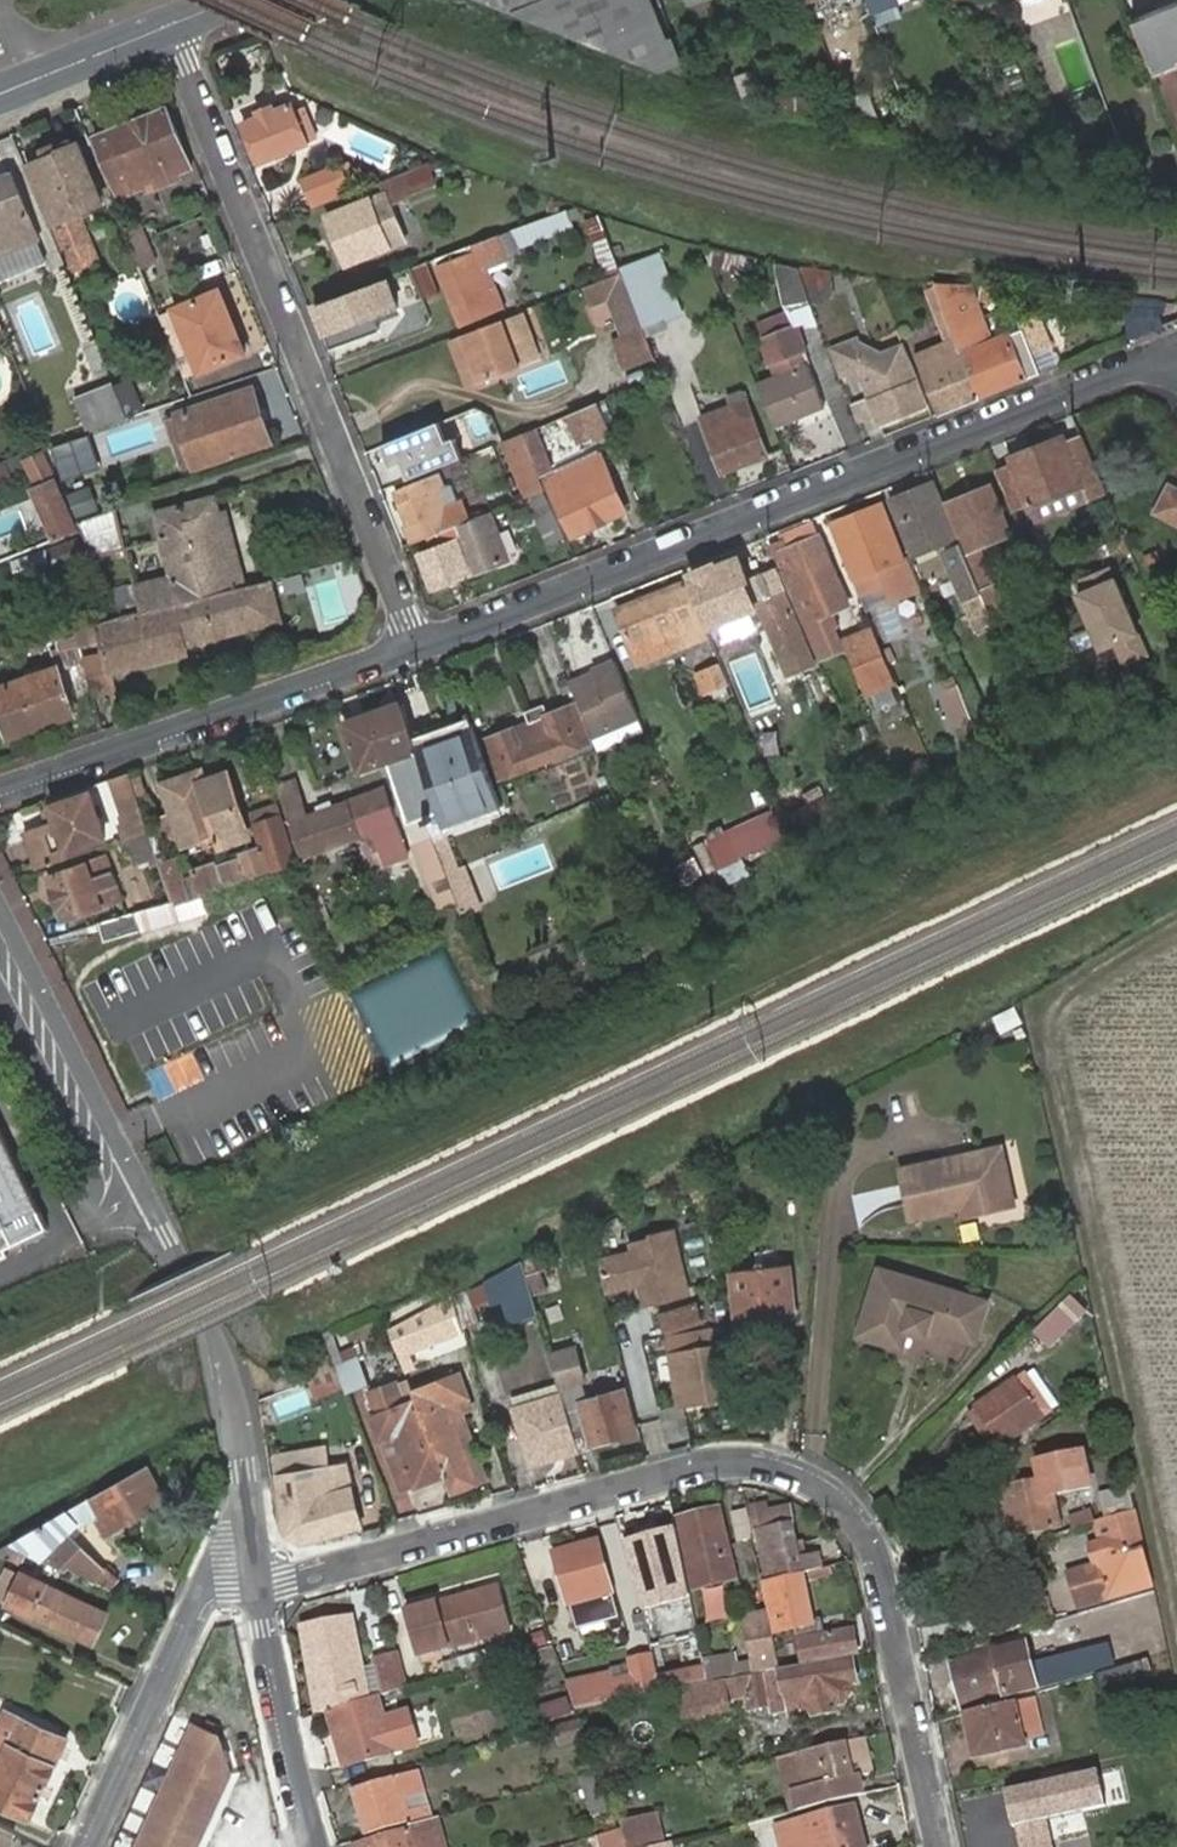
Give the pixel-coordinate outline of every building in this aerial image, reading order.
[(658,76),(680,66),(668,39),(666,39),(651,0),(473,0),(658,76)] [(816,13),(830,8),(852,0),(811,0),(816,13)] [(869,10),(893,2),(893,0),(866,0),(869,10)] [(1027,24),(1069,8),(1066,0),(1018,0),(1027,24)] [(1157,77),(1166,73),(1176,100),(1176,0),(1154,0),(1156,6),(1132,15),(1157,77)] [(743,111),(775,117),(756,69),(719,84),(726,104),(743,111)] [(869,92),(845,101),(856,132),(884,138),(869,92)] [(242,125),(257,164),(314,142),(302,111),(292,115),(289,107),(242,125)] [(96,138),(121,197),(144,187),(150,194),(179,182),(179,173),(190,169),(167,108),(96,138)] [(31,165),(52,220),(80,209),(83,212),(102,204),(78,145),(31,165)] [(360,205),(329,218),(348,266),(406,243),(391,204),(436,186),(430,168),(383,187),(387,195),(360,205)] [(304,183),(311,202),(347,187),(339,169),(304,183)] [(33,228),(11,172),(0,177),(0,241),(33,228)] [(360,205),(356,193),(324,206),(329,218),(360,205)] [(137,224),(124,230),(139,269),(153,263),(137,224)] [(508,259),(501,235),(460,250),(464,261),(441,269),(461,324),(499,310),(494,294),(498,292),(489,267),(508,259)] [(460,250),(437,259),(441,269),(464,261),(460,250)] [(663,259),(625,273),(646,329),(684,315),(663,259)] [(813,305),(799,267),(773,262),(787,299),(813,305)] [(644,330),(623,275),(583,289),(591,309),(607,302),(621,339),(644,330)] [(317,309),(332,350),(376,334),(372,323),(361,326),(359,321),(395,308),(386,284),(317,309)] [(1036,321),(1040,291),(1002,287),(1001,291),(988,289),(987,303),(999,305),(998,318),(1036,321)] [(177,311),(201,371),(246,353),(236,330),(234,331),(219,293),(177,311)] [(963,354),(948,316),(938,321),(947,344),(917,355),(940,414),(980,398),(963,354)] [(515,319),(503,323),(521,370),(532,366),(515,319)] [(521,370),(503,323),(467,337),(484,384),(521,370)] [(760,342),(769,366),(804,353),(794,328),(760,342)] [(621,339),(611,343),(624,371),(656,359),(644,330),(621,339)] [(1016,358),(1032,351),(1023,330),(1008,336),(1016,358)] [(980,398),(1042,374),(1032,351),(1016,358),(1008,336),(963,354),(980,398)] [(929,406),(906,349),(884,358),(886,365),(872,369),(871,364),(860,338),(829,348),(839,376),(860,368),(870,395),(878,414),(883,425),(929,406)] [(886,365),(884,358),(871,364),(872,369),(886,365)] [(809,366),(758,386),(774,427),(825,407),(809,366)] [(126,419),(113,386),(73,398),(85,433),(126,419)] [(177,416),(195,468),(270,441),(253,391),(177,416)] [(856,422),(878,414),(870,395),(850,403),(856,422)] [(607,429),(596,403),(590,405),(569,414),(567,415),(577,441),(607,429)] [(700,418),(721,474),(766,457),(752,420),(740,424),(733,405),(700,418)] [(389,483),(452,459),(437,418),(374,442),(389,483)] [(443,426),(456,454),(472,447),(459,418),(443,426)] [(140,421),(50,449),(55,465),(94,453),(96,456),(146,441),(140,421)] [(543,491),(546,490),(520,434),(505,440),(528,496),(530,496),(543,491)] [(1089,499),(1106,493),(1083,439),(1065,445),(1064,440),(1011,461),(1013,467),(998,472),(1016,515),(1083,487),(1089,499)] [(32,490),(55,539),(75,531),(41,454),(23,461),(36,489),(32,490)] [(546,480),(574,537),(625,513),(599,457),(546,480)] [(0,465),(0,486),(9,482),(2,464),(0,465)] [(404,526),(411,543),(428,536),(476,518),(478,516),(475,510),(468,513),(463,502),(444,509),(437,492),(445,489),(439,477),(397,492),(409,523),(404,526)] [(1171,483),(1158,512),(1176,522),(1176,486),(1171,483)] [(892,500),(909,541),(916,555),(954,540),(931,485),(892,500)] [(966,555),(983,594),(995,589),(979,549),(1011,537),(990,487),(947,505),(968,554),(966,555)] [(562,532),(543,491),(530,496),(549,537),(562,532)] [(144,612),(247,586),(226,509),(218,511),(214,497),(157,512),(173,577),(136,586),(144,612)] [(831,524),(853,578),(902,558),(880,505),(831,524)] [(117,510),(78,522),(83,532),(95,558),(126,547),(117,510)] [(476,518),(428,536),(434,550),(420,555),(432,590),(495,567),(476,518)] [(784,572),(821,660),(834,655),(817,615),(846,603),(818,536),(779,552),(787,571),(784,572)] [(966,555),(961,543),(941,551),(963,603),(983,595),(983,594),(966,555)] [(55,544),(9,561),(16,581),(63,564),(55,544)] [(691,576),(711,623),(758,605),(782,662),(787,678),(814,667),(807,652),(765,550),(720,568),(718,565),(691,576)] [(1090,651),(1109,644),(1113,656),(1139,648),(1112,566),(1067,581),(1090,651)] [(918,615),(929,611),(913,570),(901,574),(918,615)] [(281,619),(271,580),(247,586),(144,612),(124,617),(76,630),(77,635),(81,645),(94,642),(92,636),(104,633),(113,671),(189,652),(186,643),(281,619)] [(983,595),(991,615),(1003,611),(995,589),(983,594),(983,595)] [(638,661),(685,642),(665,591),(617,610),(638,661)] [(63,650),(81,645),(77,635),(59,640),(63,650)] [(863,685),(891,674),(876,638),(847,649),(863,685)] [(573,689),(592,735),(639,716),(616,662),(592,671),(597,680),(573,689)] [(720,662),(693,674),(704,697),(730,686),(720,662)] [(58,669),(6,687),(13,709),(2,713),(11,737),(74,715),(58,669)] [(597,680),(592,671),(569,680),(573,689),(597,680)] [(935,689),(949,729),(969,722),(955,682),(935,689)] [(6,687),(0,689),(0,706),(2,713),(13,709),(6,687)] [(404,705),(388,711),(390,719),(407,713),(404,705)] [(499,779),(537,765),(545,762),(551,759),(589,744),(574,707),(564,711),(562,709),(545,716),(546,719),(516,731),(514,728),(492,736),(494,738),(483,743),(499,779)] [(441,812),(420,751),(418,744),(407,713),(390,719),(388,711),(345,725),(362,771),(388,763),(409,824),(441,812)] [(473,725),(418,744),(420,751),(441,812),(446,828),(503,808),(473,725)] [(545,762),(547,768),(554,765),(551,759),(545,762)] [(537,765),(539,771),(547,768),(545,762),(537,765)] [(191,773),(161,784),(183,847),(214,836),(219,850),(252,839),(229,771),(195,783),(191,773)] [(136,835),(150,831),(131,772),(115,778),(125,809),(129,808),(136,835)] [(388,790),(373,796),(351,803),(309,816),(297,780),(280,786),(305,858),(362,838),(374,872),(410,859),(388,790)] [(28,834),(39,867),(91,850),(89,843),(104,837),(90,795),(51,808),(57,824),(50,827),(28,834)] [(57,824),(51,808),(45,810),(50,827),(57,824)] [(707,840),(719,870),(786,841),(773,811),(707,840)] [(271,869),(273,873),(295,865),(280,817),(256,825),(264,847),(271,869)] [(191,899),(271,869),(264,847),(239,856),(240,861),(218,868),(217,863),(194,871),(197,883),(187,886),(191,899)] [(47,878),(62,920),(113,902),(101,873),(90,876),(86,864),(47,878)] [(139,933),(205,917),(202,904),(175,909),(172,900),(133,912),(139,933)] [(100,942),(139,933),(133,912),(96,924),(100,942)] [(1014,1007),(990,1016),(998,1034),(1021,1025),(1014,1007)] [(24,1249),(21,1243),(45,1231),(0,1139),(0,1261),(24,1249)] [(1013,1211),(1004,1152),(904,1171),(912,1220),(953,1213),(951,1202),(979,1197),(982,1216),(1013,1211)] [(964,1219),(982,1216),(979,1197),(951,1202),(953,1213),(962,1212),(964,1219)] [(633,1253),(597,1262),(605,1292),(640,1283),(645,1304),(686,1294),(671,1233),(650,1238),(651,1241),(631,1246),(633,1253)] [(731,1276),(739,1325),(794,1318),(785,1269),(769,1270),(766,1259),(747,1262),(748,1272),(731,1276)] [(522,1264),(485,1283),(492,1300),(503,1298),(509,1318),(535,1311),(522,1264)] [(984,1307),(879,1269),(855,1333),(897,1350),(904,1331),(920,1337),(924,1330),(970,1346),(984,1307)] [(1031,1329),(1048,1347),(1092,1305),(1074,1286),(1031,1329)] [(698,1304),(660,1315),(665,1332),(703,1321),(698,1304)] [(456,1318),(393,1344),(405,1375),(466,1349),(456,1318)] [(706,1331),(668,1337),(671,1354),(728,1344),(728,1338),(707,1342),(706,1331)] [(728,1344),(671,1354),(679,1405),(737,1395),(728,1344)] [(574,1347),(549,1354),(559,1387),(580,1381),(583,1380),(574,1347)] [(333,1368),(320,1374),(325,1388),(339,1384),(333,1368)] [(979,1410),(1003,1445),(1051,1413),(1027,1377),(979,1410)] [(417,1408),(406,1380),(397,1383),(398,1388),(381,1396),(385,1409),(370,1416),(399,1492),(443,1478),(417,1408)] [(580,1381),(559,1387),(561,1395),(572,1430),(587,1426),(580,1403),(586,1401),(580,1381)] [(463,1390),(417,1408),(443,1478),(449,1493),(476,1483),(454,1423),(473,1416),(463,1390)] [(580,1403),(587,1426),(592,1445),(634,1433),(623,1391),(586,1401),(580,1403)] [(572,1430),(561,1395),(514,1409),(532,1464),(577,1451),(572,1430)] [(286,1457),(289,1477),(325,1469),(320,1450),(286,1457)] [(1039,1482),(1009,1489),(1013,1509),(1005,1511),(1010,1537),(1059,1528),(1054,1495),(1090,1488),(1082,1453),(1036,1462),(1039,1482)] [(288,1536),(301,1543),(358,1526),(340,1466),(325,1469),(289,1477),(278,1479),(286,1521),(288,1536)] [(143,1469),(8,1547),(26,1556),(64,1574),(69,1569),(77,1575),(82,1573),(93,1583),(105,1573),(68,1538),(78,1528),(99,1516),(109,1533),(163,1502),(143,1469)] [(278,1479),(269,1482),(275,1523),(286,1521),(278,1479)] [(1013,1509),(1009,1489),(1001,1490),(1005,1511),(1013,1509)] [(756,1500),(746,1502),(753,1534),(758,1533),(763,1532),(759,1516),(756,1500)] [(742,1508),(730,1512),(739,1543),(752,1539),(742,1508)] [(677,1520),(693,1588),(734,1579),(717,1510),(677,1520)] [(766,1575),(768,1583),(804,1575),(824,1571),(822,1556),(800,1561),(789,1510),(759,1516),(763,1532),(758,1533),(766,1575)] [(1074,1532),(1095,1525),(1090,1513),(1070,1520),(1074,1532)] [(1090,1548),(1095,1567),(1103,1565),(1109,1586),(1105,1588),(1109,1600),(1149,1587),(1136,1532),(1131,1518),(1111,1523),(1116,1541),(1090,1548)] [(656,1531),(614,1543),(635,1614),(679,1600),(663,1530),(656,1531)] [(553,1555),(566,1605),(568,1605),(575,1631),(607,1622),(610,1633),(618,1631),(615,1620),(617,1619),(597,1543),(553,1555)] [(0,1551),(0,1554),(21,1564),(26,1556),(8,1547),(0,1551)] [(5,1607),(18,1577),(5,1572),(0,1582),(0,1601),(5,1607)] [(805,1666),(859,1656),(854,1632),(824,1638),(820,1621),(815,1622),(804,1575),(768,1583),(770,1591),(780,1634),(798,1629),(805,1666)] [(18,1577),(5,1607),(29,1618),(91,1646),(104,1616),(43,1588),(18,1577)] [(434,1605),(407,1613),(420,1656),(505,1630),(493,1588),(434,1605)] [(432,1599),(406,1607),(407,1613),(434,1605),(432,1599)] [(764,1674),(780,1671),(769,1612),(751,1616),(749,1626),(758,1663),(760,1675),(764,1674)] [(420,1656),(407,1613),(405,1613),(417,1656),(420,1656)] [(303,1629),(318,1716),(328,1713),(364,1702),(349,1620),(303,1629)] [(1087,1656),(1059,1663),(1063,1678),(1095,1671),(1094,1666),(1111,1661),(1107,1643),(1085,1649),(1087,1656)] [(956,1662),(967,1706),(1004,1698),(1004,1695),(1037,1687),(1026,1644),(956,1662)] [(443,1668),(445,1678),(471,1670),(485,1666),(482,1655),(443,1668)] [(566,1690),(574,1710),(682,1690),(711,1684),(706,1662),(659,1674),(651,1657),(630,1661),(632,1677),(566,1690)] [(372,1670),(379,1698),(404,1690),(395,1658),(375,1664),(372,1670)] [(706,1662),(711,1684),(726,1681),(732,1680),(730,1668),(731,1658),(706,1662)] [(782,1676),(786,1697),(789,1696),(793,1718),(815,1714),(817,1717),(838,1712),(833,1687),(856,1683),(852,1662),(782,1676)] [(1099,1694),(1151,1683),(1147,1662),(1094,1673),(1099,1694)] [(730,1668),(732,1680),(760,1675),(758,1663),(730,1668)] [(770,1708),(771,1715),(792,1711),(789,1696),(786,1697),(782,1676),(781,1671),(780,1671),(764,1674),(770,1708)] [(687,1719),(733,1711),(731,1703),(748,1700),(750,1712),(770,1708),(764,1674),(760,1675),(732,1680),(726,1681),(711,1684),(682,1690),(687,1719)] [(364,1702),(328,1713),(343,1767),(392,1753),(376,1698),(364,1702)] [(967,1714),(972,1739),(981,1738),(984,1756),(1022,1747),(1022,1742),(1041,1737),(1031,1698),(967,1714)] [(533,1726),(569,1718),(565,1699),(528,1707),(533,1726)] [(16,1711),(5,1732),(13,1736),(0,1764),(0,1802),(30,1817),(57,1763),(48,1759),(61,1733),(16,1711)] [(556,1749),(583,1740),(577,1718),(549,1727),(556,1749)] [(139,1846),(196,1846),(206,1826),(210,1827),(215,1813),(213,1812),(230,1774),(219,1734),(195,1723),(139,1846)] [(70,1738),(61,1733),(48,1759),(57,1763),(70,1738)] [(981,1738),(972,1739),(977,1757),(984,1756),(981,1738)] [(862,1739),(794,1753),(803,1790),(842,1780),(870,1774),(862,1739)] [(1019,1782),(1026,1810),(1020,1812),(1028,1846),(1056,1846),(1078,1842),(1069,1803),(1111,1794),(1113,1802),(1139,1795),(1130,1756),(1019,1782)] [(418,1775),(351,1793),(365,1836),(430,1817),(428,1810),(407,1816),(404,1804),(425,1797),(418,1775)] [(809,1811),(846,1801),(842,1780),(803,1790),(809,1811)] [(1019,1782),(1008,1784),(1015,1813),(1020,1812),(1026,1810),(1019,1782)] [(810,1846),(863,1846),(854,1809),(795,1823),(799,1839),(807,1836),(810,1846)] [(623,1823),(624,1830),(599,1837),(602,1846),(676,1846),(675,1842),(668,1844),(660,1813),(623,1823)] [(429,1823),(409,1829),(410,1833),(357,1846),(435,1846),(429,1823)] [(0,1826),(0,1846),(8,1846),(15,1834),(0,1826)]
